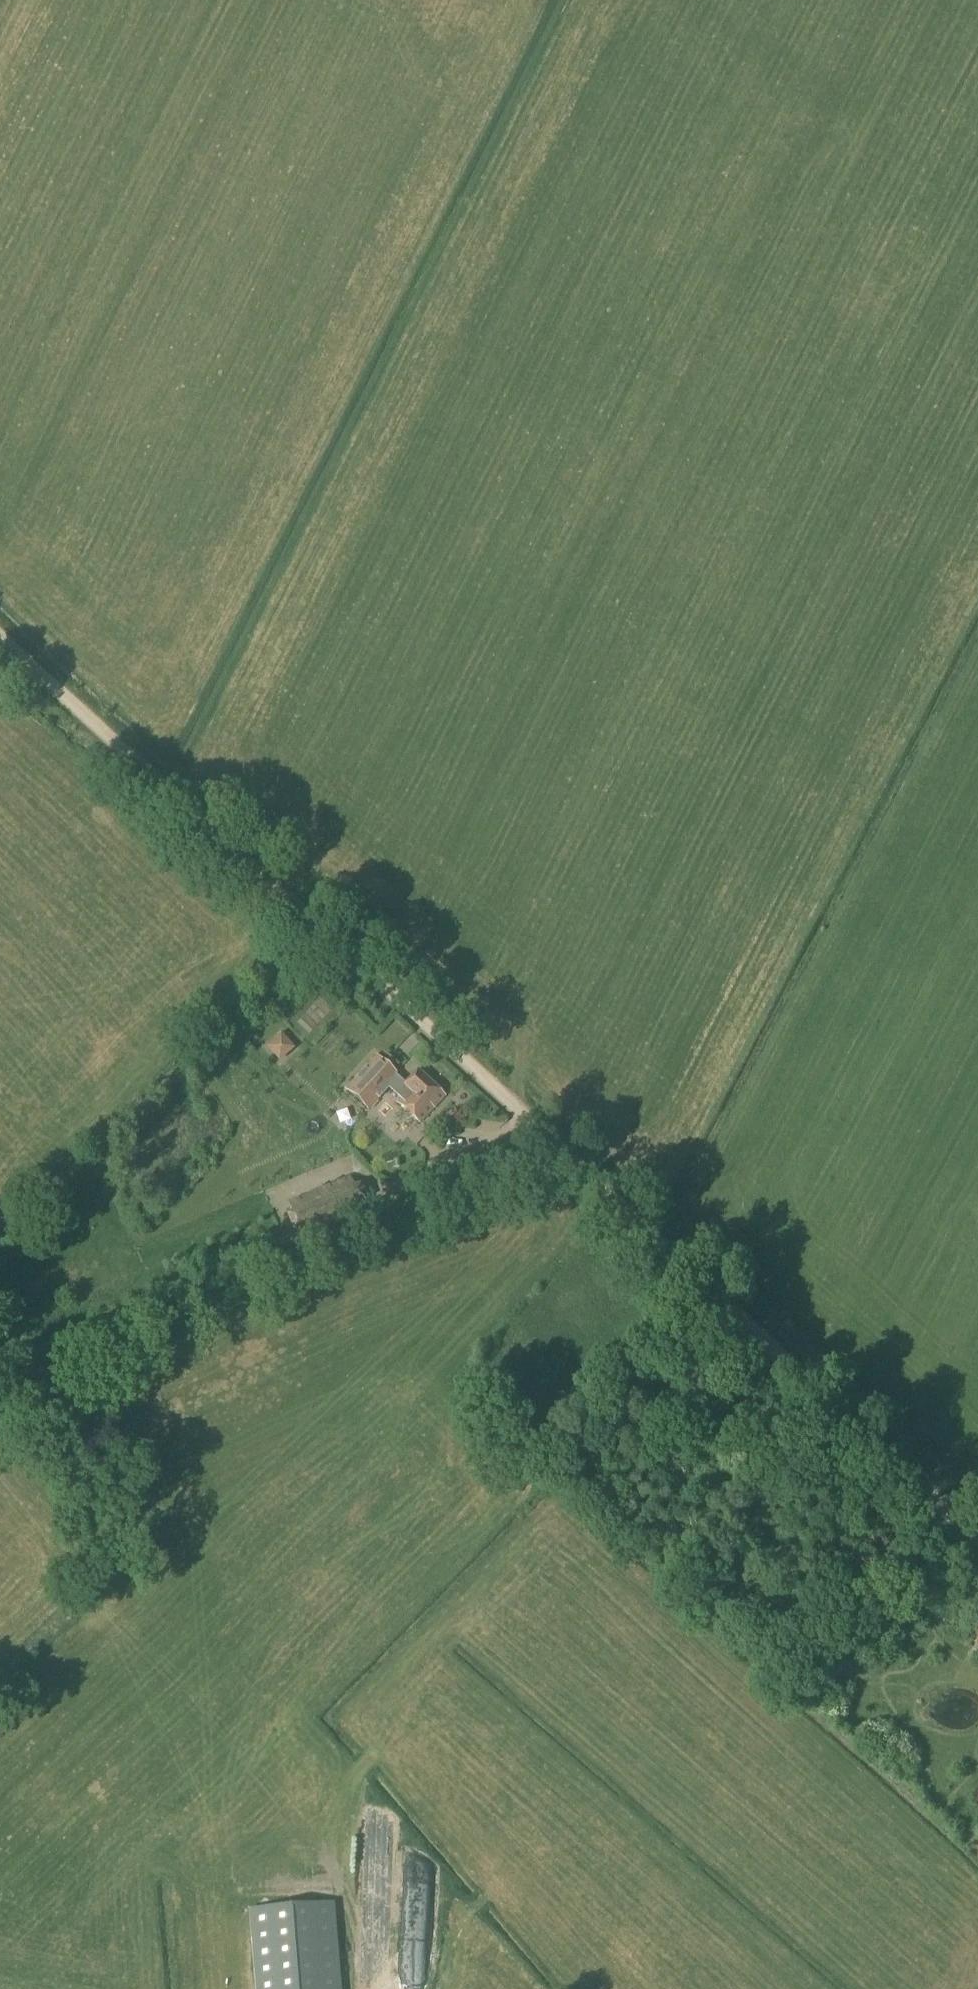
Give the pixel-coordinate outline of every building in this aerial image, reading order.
[(398,1103),(420,1123),(444,1097),(417,1071),(404,1085),(394,1076),(396,1074),(376,1056),(346,1090),(368,1110),(389,1087),(402,1099),(398,1103)] [(288,1204),(302,1238),(364,1212),(350,1179),(288,1204)] [(257,1988),(342,1988),(335,1904),(250,1911),(257,1988)]
